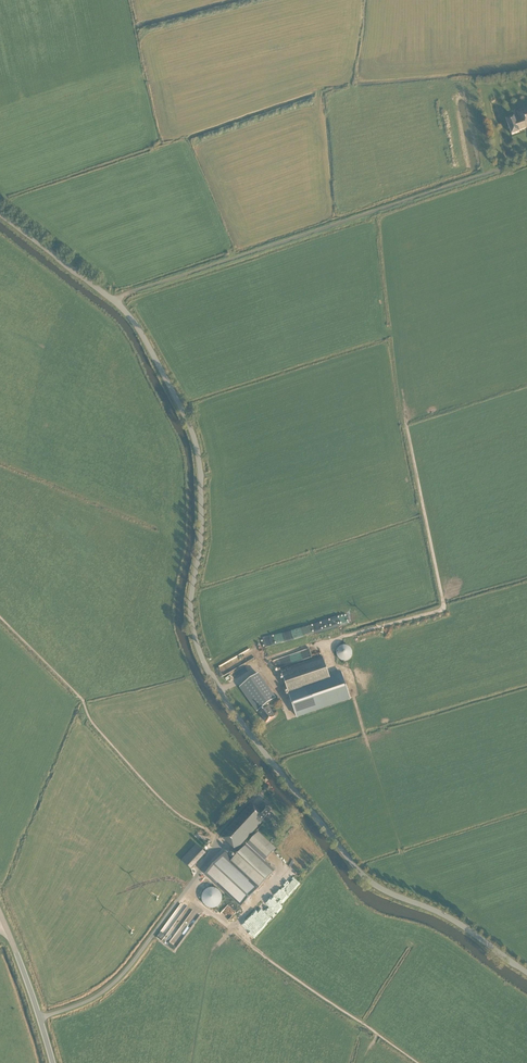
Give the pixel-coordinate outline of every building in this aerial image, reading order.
[(516,112),(519,119),(514,121),(513,118),(505,121),(511,136),(519,133),(519,131),(526,128),(526,129),(526,108),(516,112)] [(346,646),(344,645),(343,646),(341,646),(340,647),(339,648),(338,649),(337,651),(336,652),(336,653),(336,655),(337,656),(337,657),(339,659),(340,660),(342,661),(343,661),(344,661),(346,661),(347,661),(349,660),(350,659),(351,658),(352,656),(352,655),(352,653),(352,652),(352,651),(351,649),(350,648),(349,647),(347,646),(346,646)] [(310,649),(274,660),(276,669),(284,667),(284,669),(293,667),(293,663),(313,658),(310,649)] [(329,678),(322,658),(281,672),(289,696),(330,683),(329,678)] [(231,661),(221,667),(225,675),(237,668),(234,663),(230,665),(232,669),(230,670),(227,665),(232,663),(231,661)] [(330,683),(289,696),(289,697),(296,718),(349,700),(341,674),(329,678),(330,683)] [(267,705),(276,699),(258,675),(240,688),(257,712),(259,711),(267,705)] [(259,711),(257,712),(259,711),(260,712),(259,713),(266,723),(275,716),(267,705),(259,711)] [(268,804),(266,802),(263,802),(260,805),(260,808),(261,810),(260,811),(251,803),(220,836),(237,852),(238,852),(239,853),(228,865),(256,891),(274,872),(246,845),(244,847),(243,846),(246,843),(265,861),(276,849),(257,831),(264,823),(262,821),(271,811),(267,808),(268,807),(268,804)] [(206,854),(196,845),(181,861),(191,870),(206,854)] [(215,889),(212,888),(209,889),(207,890),(204,892),(203,894),(202,897),(202,900),(203,902),(204,905),(207,907),(209,908),(212,908),(215,908),(217,907),(220,905),(221,902),(222,900),(222,897),(221,894),(220,892),(217,890),(215,889)] [(163,942),(175,950),(190,930),(182,925),(176,934),(174,933),(173,934),(170,932),(163,942)]
